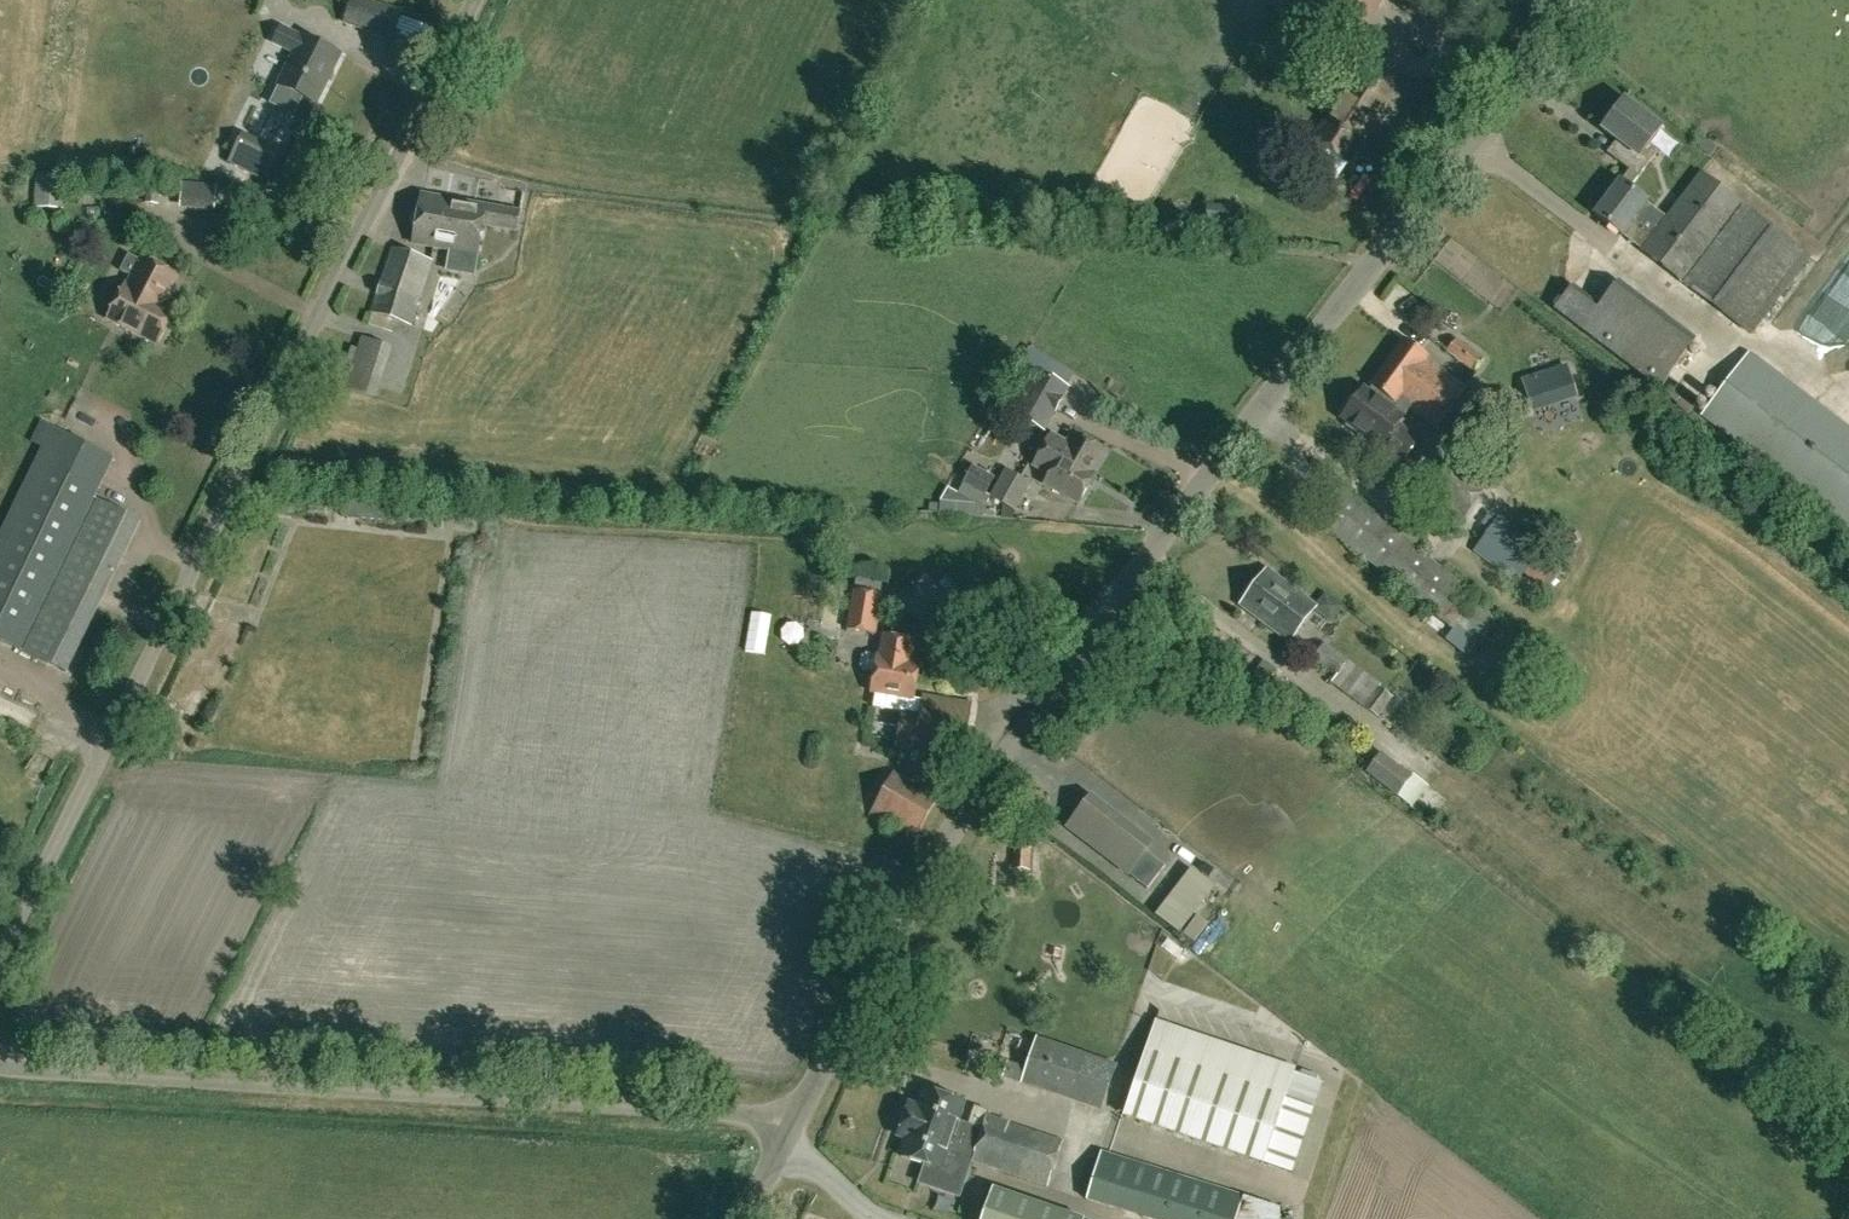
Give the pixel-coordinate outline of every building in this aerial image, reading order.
[(401,12),(368,0),(351,0),(344,21),(391,38),(401,12)] [(1377,0),(1331,0),(1327,8),(1360,28),(1377,0)] [(271,104),(295,116),(304,97),(316,103),(340,54),(303,36),(302,38),(281,28),(274,42),(295,52),(279,84),(281,85),(271,104)] [(1346,162),(1392,94),(1360,72),(1314,141),(1346,162)] [(1750,332),(1808,255),(1702,174),(1667,218),(1646,202),(1647,201),(1630,188),(1660,151),(1651,143),(1663,128),(1627,99),(1604,127),(1625,144),(1615,156),(1631,169),(1595,214),(1621,234),(1621,233),(1642,249),(1641,250),(1750,332)] [(229,163),(266,181),(278,155),(242,137),(229,163)] [(1314,141),(1303,157),(1335,178),(1346,162),(1314,141)] [(62,177),(38,176),(36,205),(61,206),(62,177)] [(516,229),(519,210),(421,192),(412,242),(477,254),(482,223),(516,229)] [(1238,220),(1239,205),(1206,203),(1205,218),(1238,220)] [(411,324),(432,259),(392,246),(371,312),(411,324)] [(157,342),(174,310),(163,304),(177,276),(142,258),(141,260),(128,253),(120,270),(133,276),(128,286),(126,285),(109,318),(157,342)] [(1556,303),(1568,286),(1554,276),(1559,270),(1549,262),(1545,268),(1525,253),(1513,269),(1556,303)] [(471,276),(470,257),(453,257),(453,277),(471,276)] [(1663,379),(1696,335),(1614,274),(1596,298),(1573,282),(1558,301),(1663,379)] [(1811,275),(1806,293),(1827,299),(1832,280),(1811,275)] [(1576,334),(1574,354),(1594,356),(1596,336),(1576,334)] [(1483,359),(1479,355),(1456,338),(1446,352),(1473,372),(1483,359)] [(1437,426),(1466,388),(1425,357),(1426,356),(1405,340),(1372,383),(1373,384),(1367,391),(1363,388),(1355,399),(1351,397),(1342,409),(1345,412),(1342,415),(1349,420),(1346,424),(1360,435),(1363,431),(1379,443),(1376,447),(1399,463),(1417,439),(1399,426),(1404,420),(1401,418),(1410,406),(1437,426)] [(1750,353),(1703,414),(1848,525),(1848,429),(1750,353)] [(1523,381),(1532,409),(1576,395),(1567,367),(1523,381)] [(1065,387),(1035,371),(1013,413),(1044,429),(1065,387)] [(21,648),(67,671),(141,519),(94,496),(101,483),(73,470),(86,443),(52,427),(0,534),(0,638),(21,648)] [(1104,450),(1074,433),(1067,444),(1051,435),(1036,463),(1051,472),(1046,482),(1080,501),(1095,474),(1091,473),(1104,450)] [(1000,471),(1005,459),(984,449),(979,461),(1000,471)] [(1486,485),(1451,458),(1427,491),(1462,517),(1486,485)] [(1015,511),(1031,483),(1005,469),(990,497),(1015,511)] [(1317,518),(1317,519),(1452,627),(1456,622),(1471,634),(1487,614),(1472,601),(1476,597),(1341,488),(1340,487),(1315,518),(1316,519),(1317,518)] [(388,502),(343,498),(341,515),(387,519),(388,502)] [(1542,547),(1499,516),(1474,550),(1517,582),(1523,573),(1542,587),(1558,566),(1539,552),(1542,547)] [(1290,641),(1316,605),(1267,568),(1241,604),(1290,641)] [(876,634),(883,594),(853,590),(846,629),(876,634)] [(877,653),(877,655),(865,653),(861,656),(860,666),(863,670),(875,672),(872,691),(876,692),(874,706),(902,710),(897,739),(913,742),(912,749),(963,758),(973,701),(923,693),(923,698),(915,696),(920,659),(913,658),(916,638),(914,638),(915,633),(914,629),(912,625),(909,623),(905,622),(901,624),(898,626),(897,630),(896,635),(882,633),(879,653),(877,653)] [(1332,682),(1379,716),(1393,696),(1378,685),(1380,682),(1325,641),(1313,658),(1337,675),(1332,682)] [(1382,752),(1366,772),(1397,795),(1399,793),(1412,776),(1382,752)] [(916,835),(938,797),(894,771),(872,809),(916,835)] [(1150,888),(1168,865),(1085,802),(1068,826),(1150,888)] [(1313,1108),(1285,1098),(1295,1067),(1156,1020),(1145,1050),(1123,1115),(1263,1162),(1291,1171),(1313,1108)] [(1101,1107),(1115,1065),(1037,1039),(1027,1069),(1008,1063),(1004,1074),(1101,1107)] [(1047,1185),(1062,1139),(987,1114),(982,1128),(957,1120),(964,1102),(924,1088),(918,1106),(909,1103),(898,1134),(907,1137),(900,1155),(925,1164),(919,1182),(958,1196),(971,1159),(1047,1185)] [(1243,1195),(1099,1151),(1084,1198),(1151,1218),(1235,1218),(1243,1195)] [(992,1188),(981,1218),(1082,1218),(992,1188)]
